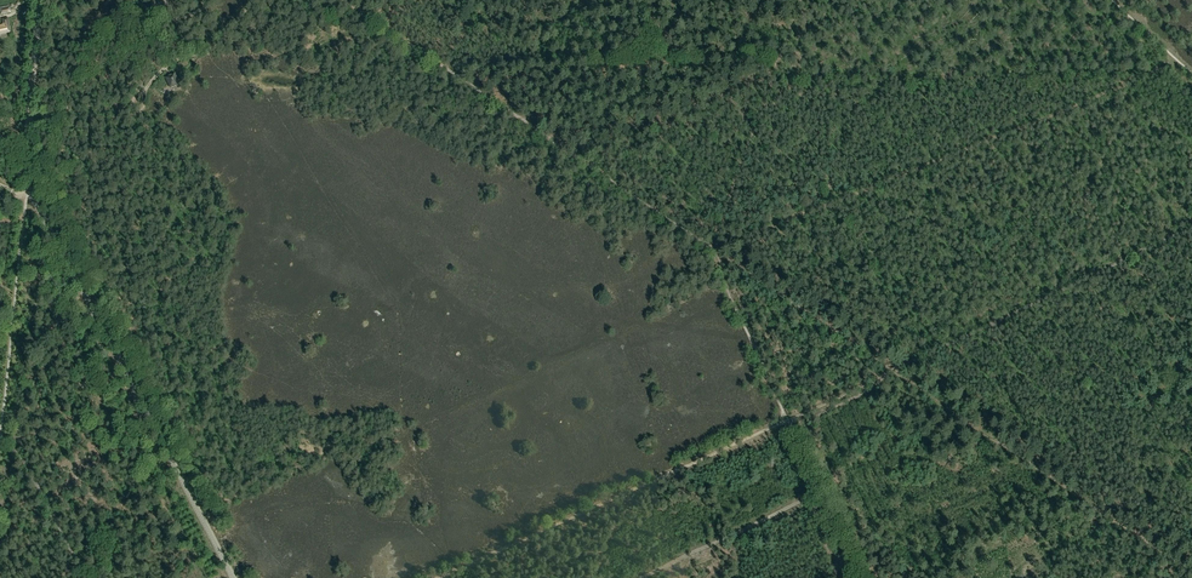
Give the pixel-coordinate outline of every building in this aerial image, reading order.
[(3,25),(0,26),(0,34),(10,32),(9,28),(10,28),(8,18),(2,20),(3,25)] [(174,75),(166,78),(170,87),(178,83),(174,75)]
